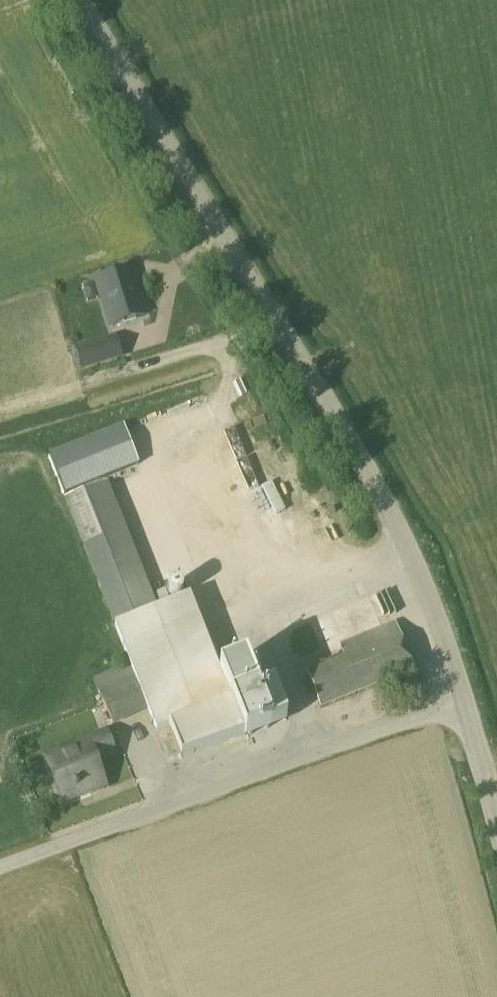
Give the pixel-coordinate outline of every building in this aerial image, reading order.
[(130,270),(96,281),(110,327),(144,316),(130,270)] [(115,338),(75,351),(81,369),(120,357),(115,338)] [(146,423),(172,433),(182,409),(156,398),(146,423)] [(190,596),(153,611),(101,482),(64,497),(116,626),(129,662),(91,680),(113,727),(148,710),(157,732),(169,728),(181,759),(244,735),(245,739),(272,728),(258,693),(233,703),(190,596)] [(331,651),(335,659),(304,672),(320,710),(379,686),(379,687),(415,672),(395,622),(359,637),(337,588),(308,601),(330,651),(331,651)] [(111,749),(107,738),(46,761),(61,800),(78,794),(76,791),(102,781),(93,756),(111,749)]
